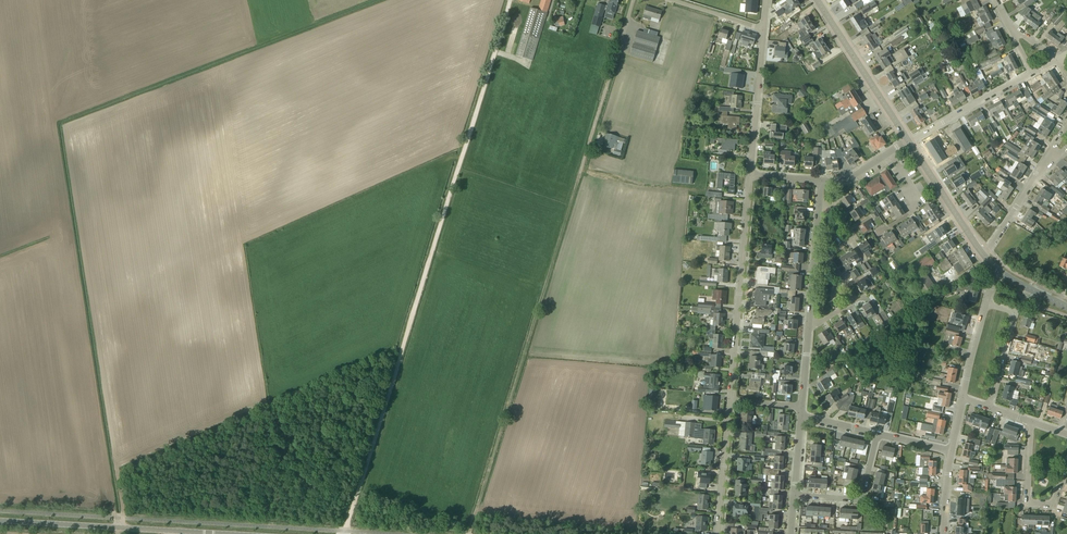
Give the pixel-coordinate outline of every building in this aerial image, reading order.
[(547,13),(551,0),(541,0),(538,10),(531,8),(516,55),(532,60),(547,13)] [(606,11),(615,13),(619,0),(610,0),(609,3),(608,3),(606,11)] [(745,12),(756,13),(757,0),(746,0),(745,12)] [(795,0),(785,0),(786,1),(780,5),(778,3),(776,5),(772,4),(772,8),(775,8),(777,11),(795,0)] [(792,10),(795,8),(800,5),(799,4),(799,3),(798,1),(797,1),(796,0),(795,0),(777,11),(775,12),(778,17),(783,14),(784,13),(785,13),(784,11),(790,8),(792,10)] [(839,3),(844,10),(848,7),(853,4),(854,5),(856,9),(860,7),(861,8),(873,0),(863,0),(861,1),(856,4),(853,0),(851,0),(850,0),(844,0),(839,3)] [(877,6),(874,1),(861,9),(864,14),(877,6)] [(963,11),(972,6),(970,2),(961,6),(963,11)] [(598,4),(591,25),(599,27),(605,6),(598,4)] [(965,15),(974,10),(972,6),(963,11),(965,15)] [(985,6),(977,10),(978,13),(975,14),(978,19),(979,18),(989,13),(985,6)] [(660,17),(662,12),(646,7),(643,18),(651,21),(652,17),(659,19),(660,17)] [(1024,11),(1021,15),(1024,17),(1025,18),(1023,20),(1029,25),(1037,15),(1027,7),(1024,11)] [(1066,13),(1063,9),(1060,12),(1060,13),(1058,15),(1057,15),(1051,22),(1055,26),(1066,13)] [(1056,13),(1053,11),(1052,12),(1045,19),(1048,22),(1056,13)] [(1029,25),(1036,30),(1039,25),(1041,23),(1038,21),(1043,15),(1040,12),(1038,15),(1037,15),(1029,25)] [(984,24),(992,20),(989,13),(979,18),(981,22),(983,22),(984,24)] [(862,21),(860,17),(858,14),(855,16),(850,19),(854,26),(862,21)] [(555,27),(565,25),(563,16),(554,18),(554,20),(555,27)] [(811,23),(807,17),(802,19),(800,21),(796,24),(800,30),(811,23)] [(865,19),(862,21),(854,26),(859,33),(863,30),(870,26),(865,19)] [(777,36),(781,33),(790,27),(789,26),(793,23),(791,20),(774,31),(777,36)] [(808,34),(810,32),(815,29),(811,23),(800,30),(804,36),(800,39),(800,40),(802,44),(807,40),(811,38),(808,34)] [(880,27),(878,24),(870,29),(873,32),(879,29),(878,28),(880,27)] [(906,33),(907,32),(909,31),(908,30),(912,27),(911,25),(907,28),(906,27),(894,35),(896,39),(906,33)] [(963,35),(965,40),(976,35),(976,34),(985,30),(982,25),(983,25),(980,26),(980,27),(975,30),(974,31),(967,34),(968,35),(966,37),(965,35),(963,35)] [(726,39),(727,37),(728,32),(720,29),(719,34),(718,37),(716,42),(721,43),(722,38),(726,39)] [(987,45),(1001,37),(998,30),(994,32),(992,29),(985,32),(986,34),(985,34),(988,39),(989,39),(991,43),(987,45)] [(1055,36),(1052,33),(1053,32),(1050,30),(1045,37),(1051,41),(1055,36)] [(652,62),(654,57),(660,38),(637,31),(629,55),(652,62)] [(742,41),(741,45),(747,46),(748,43),(753,45),(756,35),(743,31),(741,36),(740,41),(742,41)] [(935,40),(929,31),(925,33),(931,42),(935,40)] [(866,45),(877,37),(875,33),(872,35),(870,33),(862,38),(866,45)] [(906,33),(896,39),(890,43),(892,47),(904,40),(903,39),(908,36),(906,33)] [(1051,41),(1058,46),(1064,37),(1058,33),(1055,36),(1051,41)] [(976,35),(965,40),(968,45),(978,40),(976,35)] [(866,45),(871,51),(879,46),(878,46),(881,44),(877,37),(866,45)] [(987,45),(989,49),(995,46),(997,49),(1005,44),(1001,37),(987,45)] [(811,38),(807,40),(802,44),(804,47),(813,42),(811,38)] [(825,45),(821,38),(816,41),(814,43),(810,45),(814,51),(813,52),(825,45)] [(710,44),(707,53),(707,55),(710,57),(711,54),(714,46),(713,45),(714,43),(715,40),(711,39),(710,44)] [(775,47),(774,56),(777,57),(777,58),(781,58),(787,59),(788,53),(785,53),(785,48),(786,48),(786,43),(779,42),(778,47),(775,47)] [(813,52),(817,59),(822,55),(822,56),(824,54),(829,51),(825,45),(813,52)] [(907,48),(900,52),(905,59),(909,57),(910,57),(911,55),(912,55),(908,50),(907,48)] [(890,55),(886,49),(874,56),(878,63),(890,55)] [(977,64),(997,54),(995,49),(975,60),(976,62),(977,64)] [(878,63),(883,70),(887,67),(894,62),(890,55),(878,63)] [(999,55),(990,60),(989,59),(978,65),(981,70),(1001,59),(999,55)] [(1008,65),(1014,62),(1010,55),(1006,57),(1003,59),(1005,61),(1006,61),(1008,65)] [(1014,62),(1008,65),(1006,66),(1008,70),(1009,70),(1010,73),(1018,69),(1014,62)] [(912,81),(916,78),(924,74),(921,68),(909,75),(912,81)] [(890,81),(895,78),(893,74),(895,72),(894,70),(890,72),(886,75),(890,81)] [(1045,83),(1046,83),(1049,81),(1055,77),(1050,71),(1041,77),(1043,80),(1043,79),(1045,83)] [(916,78),(912,81),(915,86),(924,81),(924,79),(928,77),(925,73),(924,74),(916,78)] [(733,82),(730,81),(729,87),(742,89),(744,75),(734,74),(733,82)] [(890,81),(894,88),(904,82),(900,75),(895,78),(890,81)] [(1046,83),(1051,90),(1059,84),(1055,77),(1049,81),(1046,83)] [(978,91),(985,87),(982,83),(981,80),(978,81),(977,80),(973,82),(975,85),(978,91)] [(1041,86),(1038,81),(1031,86),(1030,87),(1034,92),(1041,86)] [(842,90),(845,94),(851,90),(848,85),(842,90)] [(975,85),(971,88),(970,86),(967,88),(969,90),(971,95),(978,91),(975,85)] [(902,100),(911,94),(907,88),(898,93),(902,100)] [(1026,88),(1021,91),(1026,99),(1031,96),(1026,88)] [(849,93),(843,96),(845,100),(841,103),(843,106),(858,96),(853,90),(849,93)] [(1019,90),(1012,94),(1016,100),(1020,98),(1020,99),(1023,97),(1022,95),(1019,90)] [(958,91),(954,94),(956,96),(959,102),(966,98),(962,91),(959,93),(958,91)] [(1037,100),(1040,104),(1053,94),(1050,91),(1037,100)] [(928,98),(927,97),(928,96),(925,93),(923,94),(918,97),(921,101),(924,100),(928,98)] [(952,106),(959,102),(956,96),(954,94),(954,93),(950,95),(951,97),(948,99),(952,106)] [(792,96),(779,95),(774,94),(773,102),(775,102),(775,105),(772,105),(772,112),(777,113),(787,114),(788,109),(785,108),(786,104),(791,104),(792,96)] [(902,100),(906,107),(915,101),(911,94),(902,100)] [(1012,94),(1006,98),(1008,103),(1010,105),(1011,107),(1008,108),(1010,111),(1019,105),(1016,100),(1012,94)] [(731,108),(735,108),(740,109),(741,96),(732,96),(729,96),(729,102),(732,103),(731,108)] [(855,121),(861,117),(866,114),(859,104),(862,103),(858,96),(843,106),(837,109),(841,116),(848,112),(850,115),(831,128),(827,130),(831,137),(843,129),(855,121)] [(1058,107),(1063,110),(1066,104),(1066,103),(1060,99),(1059,102),(1060,103),(1058,106),(1058,107)] [(993,105),(1000,117),(1004,114),(1001,110),(1004,108),(1003,106),(1000,101),(993,105)] [(1041,105),(1041,106),(1037,103),(1034,106),(1039,109),(1047,114),(1049,110),(1041,105)] [(1058,107),(1054,104),(1050,111),(1054,114),(1059,117),(1063,110),(1058,107)] [(1000,117),(993,105),(986,109),(989,114),(990,116),(993,115),(995,117),(996,116),(997,119),(1000,117)] [(914,109),(910,112),(914,119),(919,115),(924,112),(921,108),(919,109),(918,107),(914,109)] [(1010,111),(1008,108),(1004,110),(1008,117),(1010,116),(1012,119),(1014,118),(1014,117),(1010,111)] [(1038,109),(1035,114),(1044,119),(1044,118),(1047,115),(1038,109)] [(719,111),(718,111),(718,116),(720,116),(720,124),(730,125),(730,129),(736,130),(737,121),(739,122),(740,117),(727,116),(727,112),(719,111)] [(981,112),(974,116),(979,125),(981,129),(986,126),(991,135),(996,132),(994,128),(991,123),(989,120),(986,121),(981,112)] [(1014,118),(1017,124),(1018,124),(1026,116),(1023,112),(1014,117),(1014,118)] [(863,120),(861,120),(866,127),(864,129),(868,136),(871,135),(877,131),(870,121),(875,118),(872,114),(867,117),(863,120)] [(914,119),(918,125),(925,121),(923,118),(922,119),(919,115),(914,119)] [(974,116),(967,120),(971,127),(974,125),(975,127),(979,125),(974,116)] [(1040,120),(1037,123),(1040,125),(1050,131),(1054,125),(1049,122),(1046,119),(1044,118),(1044,119),(1043,121),(1040,120)] [(855,121),(843,129),(847,134),(859,127),(855,121)] [(800,126),(805,135),(811,131),(806,123),(800,126)] [(787,126),(771,124),(769,138),(770,138),(783,139),(783,134),(786,134),(787,126)] [(1037,131),(1028,125),(1025,129),(1035,136),(1037,131)] [(1040,125),(1038,129),(1039,130),(1037,133),(1045,138),(1050,131),(1040,125)] [(954,131),(952,132),(964,153),(973,147),(961,127),(958,128),(958,129),(955,131),(954,131)] [(1033,140),(1035,137),(1027,131),(1024,135),(1033,140)] [(605,138),(603,146),(604,146),(610,148),(614,149),(613,154),(620,155),(621,151),(616,150),(618,143),(616,143),(618,137),(612,135),(606,134),(605,138)] [(872,138),(869,141),(872,145),(874,143),(875,145),(878,149),(885,144),(886,143),(883,139),(883,140),(881,137),(879,138),(877,135),(872,138)] [(732,139),(718,138),(718,143),(724,143),(724,150),(718,150),(718,153),(729,154),(729,151),(731,151),(730,151),(731,151),(734,151),(735,144),(737,144),(738,140),(732,139)] [(937,164),(946,159),(933,139),(925,145),(937,164)] [(1004,146),(1018,155),(1021,151),(1007,141),(1004,146)] [(1028,147),(1031,149),(1036,153),(1040,146),(1032,141),(1031,143),(1028,147)] [(821,155),(822,143),(818,143),(818,145),(820,145),(820,148),(814,148),(813,155),(821,155)] [(854,161),(859,158),(851,146),(845,149),(846,150),(854,161)] [(1031,149),(1028,153),(1025,151),(1024,154),(1032,159),(1036,153),(1031,149)] [(830,154),(832,169),(833,172),(839,170),(837,160),(836,157),(839,156),(837,150),(834,151),(830,150),(830,154)] [(846,150),(843,152),(846,156),(844,157),(847,162),(850,166),(855,163),(854,161),(846,150)] [(793,166),(794,161),(794,157),(790,157),(790,152),(781,151),(780,154),(780,159),(785,160),(785,166),(793,166)] [(827,170),(832,169),(830,154),(825,155),(825,151),(824,151),(822,151),(822,157),(825,157),(825,160),(827,170)] [(970,158),(973,156),(971,151),(960,157),(964,166),(972,163),(970,158)] [(1019,157),(1018,156),(1009,151),(1006,155),(1016,162),(1019,157)] [(774,165),(774,159),(774,156),(770,155),(770,152),(764,152),(763,164),(774,165)] [(816,158),(813,158),(805,157),(804,162),(804,167),(812,168),(812,165),(816,165),(816,159),(816,158)] [(949,166),(943,170),(945,171),(944,172),(946,175),(947,175),(948,176),(949,176),(951,174),(952,175),(961,169),(954,158),(947,163),(949,166)] [(1017,165),(1015,168),(1022,174),(1027,167),(1019,162),(1017,165)] [(1015,168),(1011,166),(1008,171),(1011,173),(1010,175),(1018,180),(1022,174),(1015,168)] [(998,172),(1006,178),(1009,174),(1000,168),(998,172)] [(672,182),(692,184),(693,171),(674,169),(672,182)] [(1063,184),(1064,184),(1061,181),(1065,178),(1066,176),(1066,177),(1066,170),(1066,169),(1063,172),(1060,169),(1055,175),(1063,184)] [(890,190),(897,186),(886,170),(880,174),(880,175),(864,186),(871,197),(884,188),(887,193),(890,190)] [(979,171),(969,178),(972,182),(982,176),(979,171)] [(955,180),(951,182),(952,183),(951,184),(954,187),(955,188),(968,180),(963,172),(954,179),(955,180)] [(730,174),(730,175),(723,174),(723,173),(718,173),(717,189),(722,189),(723,179),(730,180),(729,188),(728,195),(734,195),(734,188),(735,175),(730,174)] [(1003,191),(1009,195),(1013,188),(1009,186),(1012,182),(1007,179),(1000,174),(997,179),(1003,183),(1000,189),(1003,191)] [(1055,175),(1049,180),(1055,187),(1056,188),(1054,191),(1061,197),(1064,193),(1059,188),(1063,184),(1055,175)] [(969,189),(978,184),(975,180),(967,186),(969,189)] [(763,196),(771,197),(771,200),(776,200),(777,189),(772,189),(772,188),(764,188),(763,196)] [(861,198),(865,195),(861,188),(857,191),(861,198)] [(982,188),(978,192),(985,199),(989,195),(987,193),(982,188)] [(1042,189),(1037,195),(1043,199),(1046,200),(1048,196),(1050,193),(1046,191),(1042,189)] [(797,199),(802,199),(807,200),(808,191),(793,190),(793,195),(798,195),(797,199)] [(960,195),(965,201),(972,196),(968,190),(960,195)] [(990,196),(994,200),(997,198),(989,190),(987,193),(989,195),(990,196)] [(1004,202),(1009,195),(1003,191),(1001,195),(999,195),(998,197),(1000,199),(1004,202)] [(885,205),(895,199),(891,194),(887,197),(882,200),(885,205)] [(846,208),(854,203),(851,199),(852,199),(850,195),(841,201),(846,208)] [(1046,200),(1043,199),(1037,195),(1033,202),(1038,205),(1041,207),(1041,208),(1048,212),(1050,209),(1043,205),(1046,200)] [(975,200),(972,196),(965,201),(970,208),(974,204),(976,203),(974,200),(975,200)] [(986,216),(991,211),(987,205),(991,201),(992,201),(994,200),(990,196),(989,197),(988,197),(980,204),(984,207),(981,209),(980,211),(976,215),(981,221),(986,216)] [(714,198),(715,200),(715,201),(715,203),(715,204),(715,206),(715,208),(715,209),(714,210),(714,212),(713,213),(712,215),(708,214),(707,218),(722,220),(723,214),(725,214),(730,214),(730,207),(733,207),(733,202),(727,202),(721,201),(721,199),(714,198)] [(870,202),(867,198),(861,202),(855,206),(857,209),(850,213),(855,221),(864,215),(867,213),(864,209),(871,204),(870,202)] [(890,209),(898,204),(895,199),(885,205),(888,211),(891,209),(890,209)] [(923,208),(926,213),(935,207),(934,206),(935,206),(933,202),(923,208)] [(891,209),(892,212),(889,214),(890,216),(901,209),(898,204),(890,209),(891,209)] [(996,213),(997,212),(1000,208),(997,205),(995,208),(993,209),(992,210),(993,211),(995,213),(996,213)] [(797,210),(796,221),(799,221),(804,221),(805,211),(800,210),(800,206),(797,206),(797,210)] [(936,209),(935,207),(926,213),(929,218),(939,212),(937,209),(936,209)] [(904,214),(901,209),(890,216),(891,218),(895,216),(897,219),(904,214)] [(1025,216),(1030,219),(1033,215),(1034,216),(1036,213),(1029,209),(1025,216)] [(876,211),(870,214),(872,218),(874,220),(879,217),(878,214),(876,211)] [(941,215),(939,212),(929,218),(933,223),(937,220),(942,217),(941,216),(941,215)] [(989,220),(986,216),(981,221),(986,226),(992,221),(990,218),(989,220)] [(1025,216),(1021,222),(1030,228),(1035,222),(1030,219),(1025,216)] [(910,219),(906,221),(913,231),(918,228),(915,223),(912,219),(910,220),(910,219)] [(872,231),(868,225),(872,223),(870,220),(859,227),(863,233),(866,231),(868,234),(872,231)] [(902,225),(908,234),(913,231),(906,221),(903,224),(902,225)] [(731,224),(726,223),(718,223),(718,231),(721,232),(720,235),(723,236),(728,236),(729,228),(731,229),(731,224)] [(877,238),(880,237),(877,230),(886,226),(885,224),(872,230),(877,238)] [(1037,224),(1033,230),(1037,233),(1043,229),(1039,226),(1037,224)] [(902,225),(900,226),(896,228),(899,232),(903,238),(908,234),(902,225)] [(939,238),(942,236),(946,233),(941,226),(937,229),(931,233),(935,240),(939,238)] [(803,238),(804,234),(805,230),(794,229),(793,237),(803,238)] [(886,234),(892,244),(897,240),(894,236),(891,231),(886,234)] [(886,234),(881,238),(883,240),(887,247),(892,244),(886,234)] [(793,237),(792,245),(803,246),(804,243),(803,243),(803,238),(793,237)] [(949,251),(951,250),(955,247),(951,240),(946,243),(944,244),(947,248),(943,250),(945,253),(949,251)] [(934,241),(925,247),(928,250),(936,245),(934,241)] [(871,249),(870,248),(872,247),(870,243),(868,244),(866,242),(858,247),(861,251),(863,254),(864,253),(867,258),(871,255),(868,251),(871,249)] [(772,246),(762,245),(761,253),(758,252),(758,257),(772,259),(772,255),(773,251),(771,251),(771,249),(772,246)] [(724,247),(720,246),(720,247),(717,246),(716,251),(720,251),(719,260),(723,261),(728,261),(729,247),(724,247)] [(958,274),(968,268),(973,265),(961,247),(957,250),(938,263),(936,265),(931,268),(932,271),(938,267),(942,274),(953,267),(958,274)] [(852,263),(855,261),(857,264),(860,262),(856,255),(853,250),(846,254),(852,263)] [(940,261),(945,258),(941,252),(936,255),(938,258),(940,261)] [(793,263),(793,266),(782,265),(781,270),(793,271),(798,272),(799,264),(802,264),(803,254),(794,253),(794,254),(791,253),(790,258),(793,258),(793,263)] [(848,265),(852,263),(846,254),(840,259),(844,265),(843,266),(845,269),(846,269),(847,270),(850,268),(848,265)] [(929,254),(911,267),(917,276),(935,263),(929,254)] [(873,267),(874,266),(873,264),(871,265),(868,261),(865,263),(869,269),(869,270),(870,270),(873,268),(873,267)] [(875,267),(873,268),(870,270),(869,270),(873,277),(880,272),(879,271),(881,270),(878,265),(875,267)] [(775,268),(759,267),(758,272),(756,272),(756,279),(758,280),(757,284),(767,284),(768,280),(764,280),(765,273),(775,274),(775,268)] [(715,271),(714,275),(718,275),(718,282),(720,282),(726,283),(727,283),(727,275),(728,270),(722,269),(719,269),(718,271),(715,271)] [(861,276),(856,269),(849,273),(854,281),(861,276)] [(923,297),(936,289),(925,272),(912,281),(923,297)] [(788,282),(800,284),(801,276),(798,276),(792,275),(792,276),(792,278),(791,281),(788,280),(788,282)] [(862,279),(857,282),(859,284),(857,286),(861,292),(869,287),(870,288),(874,286),(870,280),(868,281),(868,280),(869,280),(867,276),(862,279)] [(700,285),(716,286),(717,281),(706,281),(707,277),(700,277),(700,280),(700,285)] [(800,284),(788,282),(786,282),(786,285),(791,285),(791,290),(800,291),(800,284)] [(963,284),(955,288),(955,289),(957,293),(962,290),(964,289),(968,290),(969,286),(963,284)] [(762,289),(757,288),(756,293),(755,293),(754,301),(756,301),(755,305),(761,306),(765,306),(766,302),(762,301),(763,294),(773,295),(773,294),(779,294),(780,287),(774,287),(774,290),(762,289)] [(978,292),(969,290),(969,294),(965,293),(964,300),(975,303),(978,292)] [(726,291),(721,291),(717,291),(717,293),(713,293),(713,296),(716,297),(716,304),(724,304),(725,297),(726,297),(726,291)] [(711,308),(715,308),(715,304),(704,303),(704,299),(698,298),(698,307),(711,308)] [(873,317),(876,315),(871,308),(868,303),(862,307),(865,312),(862,314),(865,317),(871,313),(873,317)] [(787,304),(787,307),(790,307),(790,312),(798,312),(798,308),(800,308),(800,305),(787,304)] [(711,308),(698,307),(697,307),(697,313),(710,314),(710,318),(714,318),(713,326),(717,326),(722,326),(723,319),(724,319),(724,314),(721,314),(721,309),(711,308)] [(763,325),(764,316),(767,316),(773,312),(771,310),(764,309),(764,310),(762,310),(756,310),(756,316),(757,316),(756,319),(752,319),(752,324),(757,324),(763,325)] [(862,322),(858,315),(855,317),(852,313),(850,315),(850,316),(847,318),(850,323),(852,326),(854,330),(857,328),(857,325),(862,322)] [(880,313),(876,315),(884,328),(888,326),(880,313)] [(954,323),(960,325),(965,326),(968,317),(962,315),(956,314),(954,323)] [(1034,320),(1024,317),(1021,326),(1029,329),(1030,323),(1033,324),(1034,320)] [(797,321),(792,320),(788,320),(788,329),(796,329),(797,321)] [(842,330),(844,333),(847,337),(853,333),(851,329),(848,324),(845,326),(841,321),(834,325),(837,330),(839,333),(842,330)] [(961,326),(948,322),(947,327),(960,331),(961,326)] [(958,337),(959,332),(946,328),(945,333),(950,335),(947,344),(952,345),(959,347),(962,338),(958,337)] [(708,337),(710,337),(709,340),(713,341),(713,348),(715,348),(721,348),(721,341),(722,341),(723,335),(715,335),(715,330),(705,330),(705,332),(708,337)] [(833,339),(833,338),(830,333),(828,335),(825,331),(818,336),(824,345),(829,342),(833,339)] [(750,342),(750,347),(759,348),(759,351),(762,351),(766,352),(767,352),(768,347),(764,346),(765,335),(751,334),(751,339),(751,342),(750,342)] [(1038,338),(1027,335),(1025,340),(1036,343),(1038,338)] [(784,348),(780,347),(779,354),(785,355),(785,352),(787,352),(793,353),(793,348),(795,349),(796,341),(786,340),(785,344),(784,344),(784,348)] [(843,347),(838,340),(834,342),(839,349),(843,347)] [(1024,345),(1016,343),(1014,351),(1022,353),(1023,349),(1027,350),(1028,346),(1024,345)] [(1032,351),(1031,355),(1029,354),(1023,353),(1022,357),(1032,360),(1035,361),(1040,362),(1040,360),(1036,359),(1037,354),(1038,355),(1041,346),(1038,346),(1037,348),(1036,348),(1037,345),(1032,343),(1031,344),(1030,343),(1029,346),(1034,347),(1033,349),(1032,349),(1032,351)] [(711,352),(700,351),(698,351),(697,356),(702,356),(710,356),(709,366),(712,366),(711,367),(720,367),(721,355),(711,355),(711,352)] [(759,369),(759,373),(761,373),(761,369),(764,369),(764,365),(762,365),(762,361),(762,357),(760,357),(757,357),(751,356),(751,364),(749,363),(748,368),(754,369),(759,369)] [(1010,367),(1021,370),(1022,367),(1019,366),(1020,362),(1012,360),(1010,367)] [(788,366),(785,366),(784,370),(780,370),(780,373),(787,374),(793,374),(793,367),(788,366)] [(835,374),(835,373),(837,372),(833,366),(828,369),(829,372),(826,374),(829,378),(835,374)] [(947,375),(955,376),(957,369),(949,368),(945,367),(945,370),(948,371),(947,375)] [(1010,367),(1008,374),(1016,376),(1017,375),(1019,376),(1021,370),(1010,367)] [(697,392),(710,393),(713,393),(713,389),(717,389),(717,385),(719,385),(720,382),(719,382),(719,375),(714,374),(710,374),(710,371),(706,371),(704,370),(704,371),(698,371),(697,377),(703,377),(703,378),(704,378),(704,380),(702,380),(701,381),(701,382),(701,383),(701,384),(702,385),(704,385),(703,387),(698,387),(697,392)] [(761,373),(759,373),(758,373),(751,372),(751,379),(750,379),(749,386),(747,386),(746,390),(759,391),(759,387),(760,387),(761,382),(761,380),(761,378),(765,378),(765,374),(761,373)] [(947,375),(946,378),(943,377),(942,382),(946,383),(946,382),(954,383),(955,376),(947,375)] [(821,392),(829,388),(826,384),(830,382),(827,378),(816,385),(821,392)] [(782,385),(782,393),(791,394),(792,386),(789,385),(789,382),(781,381),(780,385),(782,385)] [(1003,392),(1012,394),(1018,396),(1019,392),(1016,391),(1017,388),(1013,387),(1005,385),(1003,392)] [(939,398),(950,401),(951,394),(946,393),(946,391),(947,392),(948,388),(942,387),(936,386),(936,390),(939,390),(939,392),(938,392),(937,398),(939,398)] [(830,405),(835,402),(839,400),(836,395),(839,393),(837,390),(825,397),(830,405)] [(1003,392),(1002,399),(1010,401),(1009,405),(1016,407),(1017,401),(1018,400),(1019,396),(1018,396),(1012,394),(1003,392)] [(849,398),(845,402),(851,403),(852,404),(854,395),(850,394),(849,398)] [(718,397),(712,396),(708,396),(707,410),(709,410),(715,411),(715,404),(717,404),(718,397)] [(948,408),(950,401),(939,398),(937,405),(941,406),(943,407),(948,408)] [(1053,416),(1056,409),(1057,407),(1057,406),(1056,406),(1056,405),(1050,403),(1049,407),(1047,414),(1053,416)] [(933,404),(931,411),(940,413),(942,413),(943,407),(941,406),(937,405),(933,404)] [(855,417),(857,408),(850,407),(850,406),(849,412),(848,416),(855,417)] [(877,423),(880,410),(881,408),(877,407),(877,409),(876,414),(872,413),(870,421),(870,423),(874,423),(874,422),(877,423)] [(855,417),(863,419),(864,414),(865,410),(857,408),(855,417)] [(1053,416),(1060,419),(1063,412),(1056,409),(1053,416)] [(883,411),(880,410),(877,423),(884,424),(886,416),(882,415),(883,411)] [(934,419),(932,425),(944,428),(945,421),(940,420),(939,420),(940,413),(931,411),(928,410),(926,417),(934,419)] [(753,416),(753,412),(742,411),(741,423),(746,424),(752,425),(752,424),(756,424),(756,417),(755,416),(753,416)] [(778,430),(788,431),(789,415),(778,414),(777,422),(778,422),(778,430)] [(979,428),(983,417),(976,415),(971,414),(968,422),(973,424),(972,425),(979,428)] [(979,428),(986,430),(987,426),(987,427),(989,419),(983,417),(979,428)] [(693,438),(704,439),(703,444),(706,444),(712,444),(712,438),(714,438),(715,430),(709,430),(701,429),(701,424),(695,423),(685,422),(676,422),(676,421),(665,420),(664,427),(679,429),(679,436),(684,436),(684,437),(693,437),(693,438)] [(935,433),(943,435),(944,428),(932,425),(922,423),(920,430),(935,433)] [(1007,437),(1011,427),(1004,425),(1003,430),(1002,431),(995,429),(990,443),(995,445),(998,434),(1007,437)] [(985,440),(989,441),(994,428),(990,427),(985,440)] [(1007,437),(1007,438),(1016,442),(1018,435),(1016,434),(1018,429),(1011,427),(1007,437)] [(745,450),(750,451),(750,452),(754,452),(755,445),(751,445),(752,434),(745,433),(740,433),(740,437),(739,450),(745,450)] [(845,447),(847,438),(841,436),(840,442),(839,445),(838,448),(844,450),(845,447)] [(980,440),(967,437),(966,443),(965,443),(964,450),(971,451),(974,452),(976,445),(979,446),(980,440)] [(856,449),(857,450),(863,451),(865,442),(859,440),(856,449)] [(776,443),(773,443),(772,449),(765,449),(765,450),(765,452),(781,453),(781,451),(784,451),(784,444),(776,443)] [(887,457),(889,448),(883,446),(881,455),(887,457)] [(887,457),(893,458),(895,449),(889,448),(887,457)] [(963,453),(962,457),(965,457),(967,458),(968,458),(969,458),(972,459),(973,456),(974,456),(975,452),(971,452),(971,451),(964,450),(963,453)] [(713,452),(707,452),(702,452),(701,464),(704,464),(710,465),(711,458),(712,458),(713,452)] [(765,452),(764,455),(774,456),(774,463),(783,463),(783,456),(781,456),(781,453),(765,452)] [(926,468),(928,468),(936,469),(936,461),(929,461),(929,455),(920,455),(920,459),(922,460),(922,466),(921,469),(926,469),(926,468)] [(823,457),(820,457),(811,456),(810,463),(812,463),(812,466),(818,467),(822,467),(823,457)] [(738,459),(737,465),(738,465),(738,470),(743,471),(747,471),(748,471),(749,464),(749,460),(743,459),(738,459)] [(847,473),(856,476),(858,470),(857,469),(858,466),(852,464),(850,464),(849,467),(849,468),(845,467),(843,472),(847,473)] [(959,477),(969,478),(970,478),(971,472),(979,472),(982,472),(982,467),(980,467),(968,466),(968,471),(959,470),(959,477)] [(698,472),(698,478),(700,478),(700,483),(699,488),(706,489),(707,483),(710,484),(710,483),(711,482),(711,480),(710,479),(711,474),(707,474),(707,473),(705,472),(698,472)] [(884,480),(885,474),(878,472),(876,472),(875,478),(884,480)] [(850,487),(852,481),(855,482),(856,476),(847,473),(846,479),(845,479),(843,485),(850,487)] [(968,492),(972,492),(972,485),(969,485),(969,478),(959,477),(957,477),(957,481),(959,481),(958,484),(963,485),(962,491),(968,492)] [(884,480),(875,478),(873,484),(882,486),(884,480)] [(741,481),(736,480),(735,489),(736,489),(736,495),(745,496),(746,485),(744,485),(744,481),(741,481)] [(927,482),(919,481),(911,481),(910,486),(920,487),(920,494),(920,497),(921,497),(924,497),(924,496),(934,497),(934,489),(927,489),(927,482)] [(771,492),(772,489),(774,489),(777,490),(783,490),(783,483),(772,482),(771,489),(764,488),(764,487),(762,487),(761,491),(771,492)] [(873,484),(872,490),(881,492),(882,486),(873,484)] [(872,490),(870,496),(883,499),(884,493),(881,492),(872,490)] [(769,502),(782,503),(782,496),(773,495),(771,495),(771,492),(761,491),(761,494),(770,495),(769,499),(767,498),(767,502),(769,502)] [(985,498),(985,494),(975,493),(974,497),(980,497),(979,506),(986,506),(986,498),(985,498)] [(1004,494),(1000,494),(1000,497),(1004,497),(1004,501),(1008,501),(1015,502),(1016,495),(1004,494)] [(709,495),(703,495),(699,495),(697,509),(702,509),(708,510),(709,495)] [(926,503),(928,503),(933,504),(934,497),(924,496),(924,497),(921,497),(920,505),(916,504),(916,509),(926,510),(927,505),(926,505),(926,503)] [(750,506),(755,506),(754,515),(753,519),(758,520),(760,507),(760,502),(751,501),(750,506)] [(781,510),(782,503),(769,502),(768,509),(776,509),(781,510)] [(740,505),(735,504),(734,508),(733,508),(733,516),(738,517),(738,514),(739,513),(742,514),(742,515),(747,515),(748,505),(740,505)] [(957,505),(956,516),(964,516),(964,513),(968,513),(969,506),(957,505)] [(806,508),(802,508),(801,517),(806,517),(806,515),(812,516),(813,507),(807,506),(806,508)] [(759,511),(759,514),(758,520),(762,521),(762,514),(767,514),(767,512),(759,511)] [(702,517),(697,516),(696,525),(695,530),(706,531),(707,517),(702,517)] [(955,533),(964,533),(965,533),(968,533),(968,531),(968,527),(967,527),(967,523),(967,519),(964,519),(959,519),(958,527),(955,526),(955,533)]
